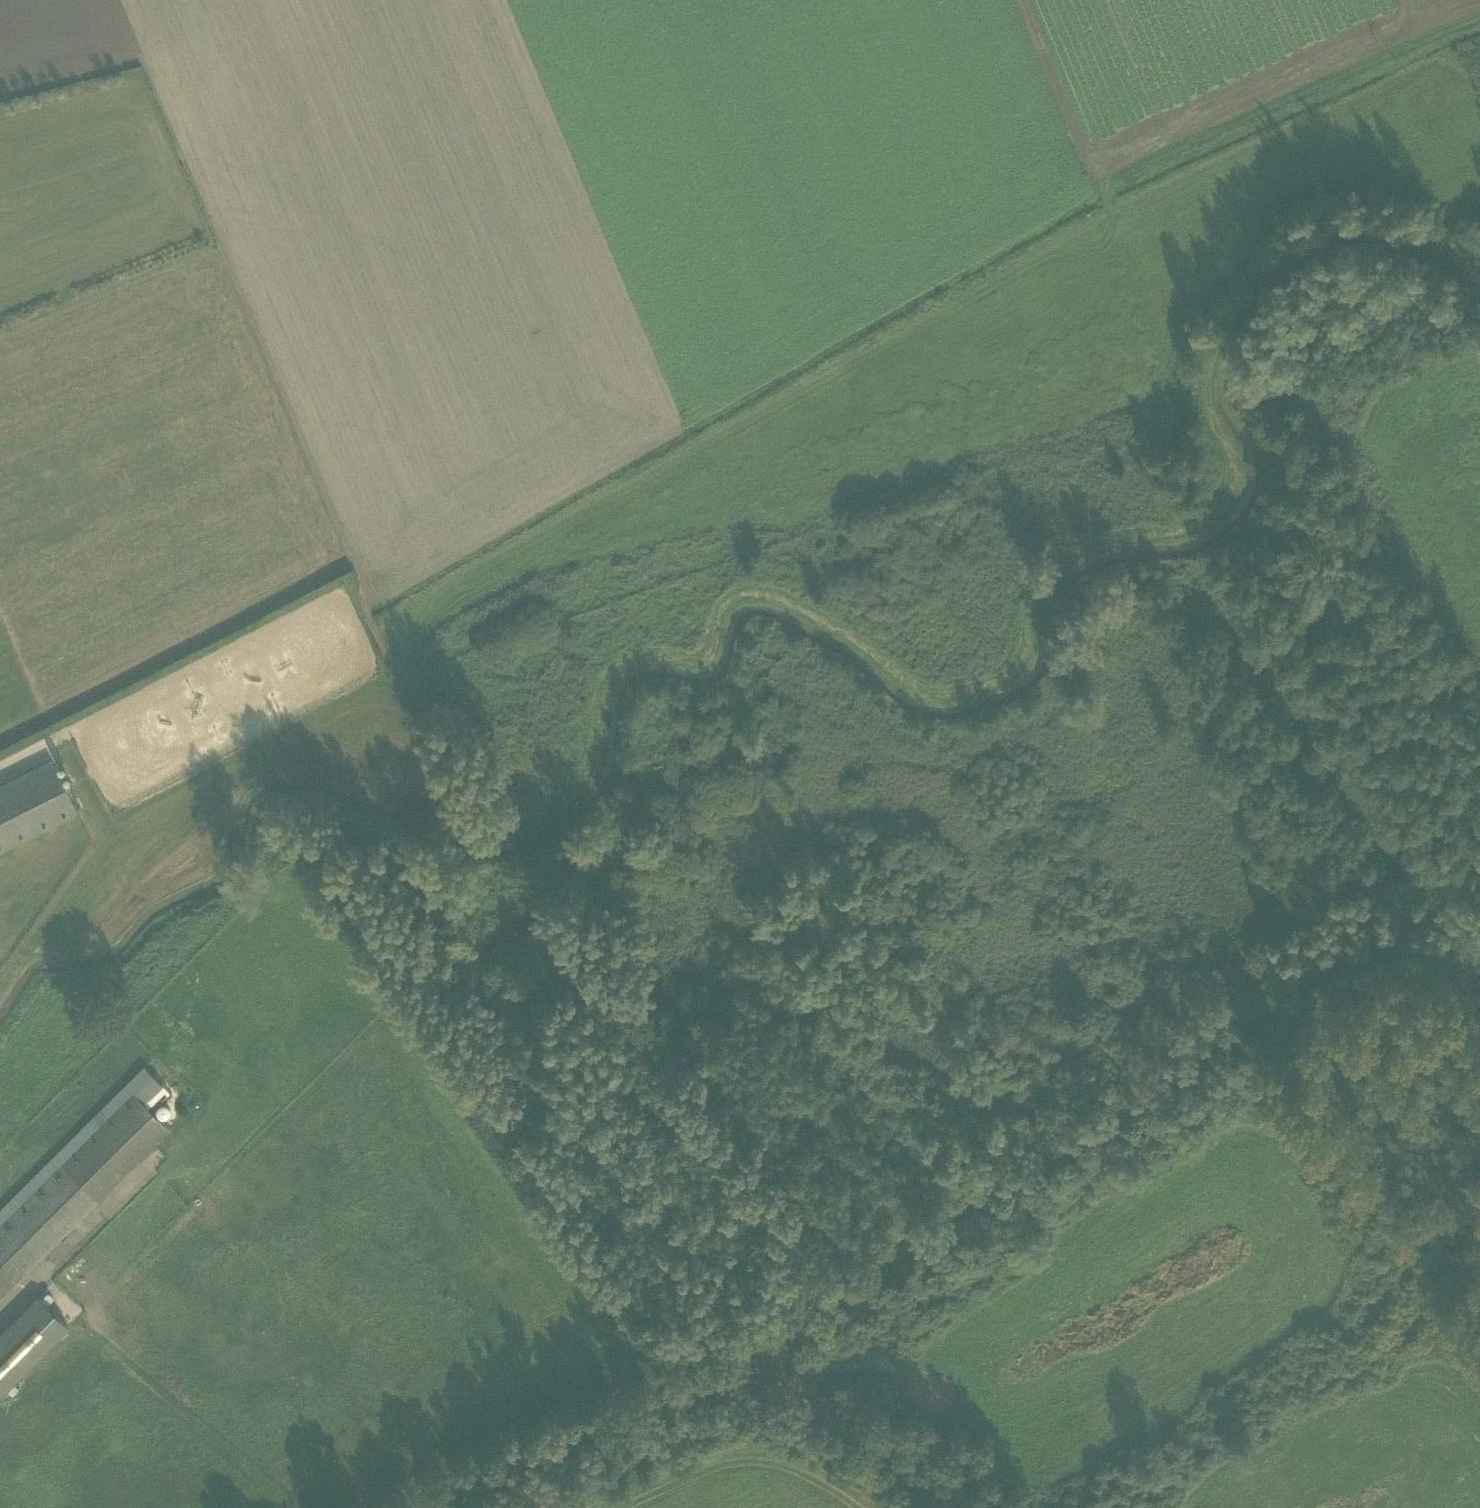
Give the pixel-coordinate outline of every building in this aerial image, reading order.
[(77,810),(52,760),(0,786),(0,849),(77,810)] [(169,1127),(135,1092),(0,1226),(0,1295),(169,1127)] [(0,1334),(0,1396),(69,1326),(38,1296),(0,1334)]
